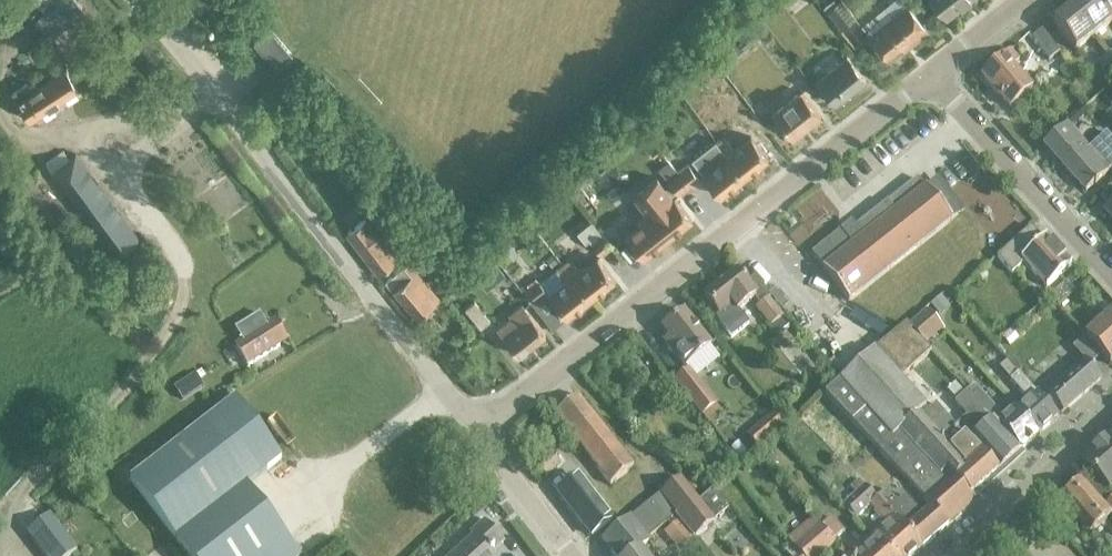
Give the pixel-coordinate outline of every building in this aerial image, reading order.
[(32,20),(47,37),(81,5),(76,0),(55,0),(41,11),(32,20)] [(41,11),(55,0),(32,0),(41,11)] [(867,37),(884,59),(898,48),(901,52),(926,32),(903,3),(900,0),(892,0),(884,6),(889,13),(892,17),(867,37)] [(967,0),(930,0),(944,18),(967,0)] [(1092,0),(1081,0),(1076,4),(1073,0),(1066,0),(1064,1),(1070,9),(1092,37),(1110,23),(1092,0)] [(1110,23),(1111,22),(1111,0),(1092,0),(1110,23)] [(853,19),(840,2),(826,13),(839,30),(853,19)] [(1092,37),(1070,9),(1058,18),(1053,11),(1046,16),(1073,52),(1092,37)] [(758,19),(753,23),(762,34),(767,29),(758,19)] [(733,57),(756,38),(745,24),(730,36),(735,41),(726,48),(733,57)] [(273,70),(289,56),(267,30),(251,44),(273,70)] [(1048,62),(1059,54),(1041,31),(1031,39),(1048,62)] [(769,33),(763,38),(766,42),(772,37),(769,33)] [(35,45),(26,51),(31,59),(40,53),(35,45)] [(1008,109),(1030,89),(1010,68),(1017,61),(1009,53),(980,79),(1008,109)] [(1107,55),(1096,64),(1101,71),(1111,63),(1111,62),(1107,55)] [(834,105),(863,82),(844,58),(815,82),(834,105)] [(28,119),(77,87),(65,68),(35,87),(32,82),(28,85),(26,82),(10,92),(28,119)] [(789,140),(818,117),(799,93),(770,116),(789,140)] [(636,107),(628,115),(629,116),(634,122),(635,121),(643,114),(636,107)] [(281,139),(291,130),(282,118),(271,127),(281,139)] [(1087,151),(1065,126),(1042,148),(1084,194),(1111,168),(1111,142),(1105,134),(1087,151)] [(721,137),(714,143),(741,178),(765,159),(748,138),(732,150),(721,137)] [(713,142),(689,161),(701,175),(718,197),(741,178),(714,143),(713,142)] [(52,171),(114,255),(137,237),(75,154),(68,159),(62,151),(46,163),(52,171)] [(676,195),(686,187),(675,172),(668,163),(658,171),(676,195)] [(685,164),(675,172),(686,187),(697,179),(685,164)] [(656,178),(633,197),(648,216),(648,217),(665,239),(690,219),(673,197),(671,198),(656,178)] [(845,237),(841,232),(811,256),(822,270),(821,271),(847,304),(951,222),(925,190),(924,191),(916,181),(845,237)] [(1099,200),(1107,209),(1102,214),(1111,225),(1111,188),(1099,200)] [(648,217),(625,235),(642,257),(665,239),(648,217)] [(375,272),(392,259),(362,220),(345,233),(375,272)] [(583,242),(586,240),(596,232),(588,221),(574,232),(583,242)] [(608,225),(598,233),(609,247),(619,239),(608,225)] [(1021,236),(994,260),(1010,276),(1022,265),(1045,290),(1070,266),(1065,261),(1066,257),(1062,252),(1057,253),(1044,239),(1042,241),(1030,228),(1021,236)] [(596,232),(586,240),(599,255),(609,247),(598,233),(596,232)] [(508,241),(497,250),(499,252),(507,262),(518,252),(510,242),(508,241)] [(426,261),(421,256),(414,247),(402,256),(413,271),(426,261)] [(549,255),(544,259),(550,267),(555,262),(549,255)] [(567,258),(560,263),(588,298),(611,279),(595,258),(578,272),(567,258)] [(489,260),(472,273),(474,276),(479,282),(484,289),(501,275),(496,269),(490,261),(489,260)] [(564,283),(547,296),(564,317),(588,298),(560,263),(553,269),(564,283)] [(427,306),(418,296),(422,292),(401,267),(382,282),(413,318),(427,306)] [(984,272),(977,278),(983,285),(989,279),(984,272)] [(749,326),(737,311),(754,299),(759,306),(755,309),(770,328),(782,319),(767,300),(769,299),(753,279),(744,287),(734,276),(703,300),(718,318),(716,320),(731,340),(749,326)] [(530,303),(544,292),(536,282),(522,294),(530,303)] [(1056,307),(1073,292),(1065,284),(1048,299),(1056,307)] [(941,297),(929,306),(938,317),(949,308),(941,297)] [(478,328),(487,321),(472,302),(463,309),(478,328)] [(516,356),(543,334),(520,304),(506,315),(508,318),(494,329),(516,356)] [(1111,362),(1111,312),(1083,339),(1100,357),(1108,366),(1111,362)] [(907,329),(926,351),(944,335),(925,314),(907,329)] [(246,369),(247,368),(287,343),(274,323),(266,328),(258,316),(233,332),(241,344),(234,349),(246,369)] [(682,370),(709,348),(683,316),(661,334),(667,342),(663,345),(682,370)] [(933,513),(947,527),(973,504),(974,502),(970,498),(986,484),(995,476),(1021,452),(972,398),(965,391),(952,404),(964,417),(953,427),(934,407),(925,415),(922,411),(924,410),(899,381),(929,354),(926,351),(907,329),(904,326),(873,352),(873,351),(851,370),(825,393),(911,488),(922,500),(933,513)] [(1011,330),(1003,338),(1010,346),(1019,338),(1011,330)] [(1083,339),(1071,349),(1082,361),(1088,368),(1100,357),(1083,339)] [(1061,414),(1099,380),(1088,368),(1082,361),(1048,392),(1044,388),(1040,391),(1061,414)] [(1016,376),(1005,364),(998,370),(1028,403),(1017,413),(1017,414),(1038,436),(1057,419),(1017,375),(1016,376)] [(686,370),(671,381),(699,417),(714,406),(686,370)] [(194,375),(173,388),(181,400),(202,387),(194,375)] [(1017,414),(1017,413),(1014,409),(1002,420),(978,393),(972,398),(1021,452),(1038,436),(1017,414)] [(609,487),(631,470),(576,400),(554,417),(609,487)] [(244,488),(279,461),(233,402),(128,482),(185,555),(296,555),(244,488)] [(772,416),(755,430),(766,443),(782,429),(772,416)] [(1080,462),(1094,478),(1083,488),(1102,508),(1111,500),(1111,496),(1108,492),(1111,489),(1111,433),(1080,462)] [(544,479),(558,468),(550,458),(536,469),(544,479)] [(679,480),(666,490),(683,510),(695,500),(679,480)] [(590,538),(608,523),(575,481),(556,496),(590,538)] [(876,542),(889,555),(915,555),(922,550),(897,523),(875,500),(859,481),(850,488),(857,495),(844,507),(855,519),(869,507),(884,523),(887,520),(891,526),(874,541),(876,542)] [(1083,488),(1080,483),(1059,502),(1089,536),(1110,517),(1111,520),(1111,500),(1102,508),(1083,488)] [(683,510),(666,490),(654,499),(670,520),(676,516),(683,510)] [(683,510),(676,516),(680,521),(694,539),(729,510),(713,490),(698,503),(695,500),(683,510)] [(885,491),(875,500),(897,523),(922,550),(947,527),(922,500),(922,501),(930,510),(922,517),(904,497),(896,503),(885,491)] [(670,520),(654,499),(641,509),(658,530),(670,520)] [(658,530),(641,509),(629,519),(645,540),(658,530)] [(47,518),(25,535),(42,555),(72,555),(75,554),(47,518)] [(638,551),(647,543),(645,540),(629,519),(599,543),(610,555),(642,555),(638,551)] [(800,555),(823,555),(835,545),(833,542),(821,528),(813,520),(788,542),(791,546),(800,555)] [(821,528),(833,542),(842,534),(830,520),(821,528)] [(680,521),(665,533),(679,550),(694,539),(680,521)] [(501,545),(482,524),(469,536),(472,539),(454,555),(489,555),(501,545)] [(849,555),(889,555),(876,542),(873,544),(869,539),(849,555)] [(791,546),(784,553),(787,555),(800,555),(791,546)]
